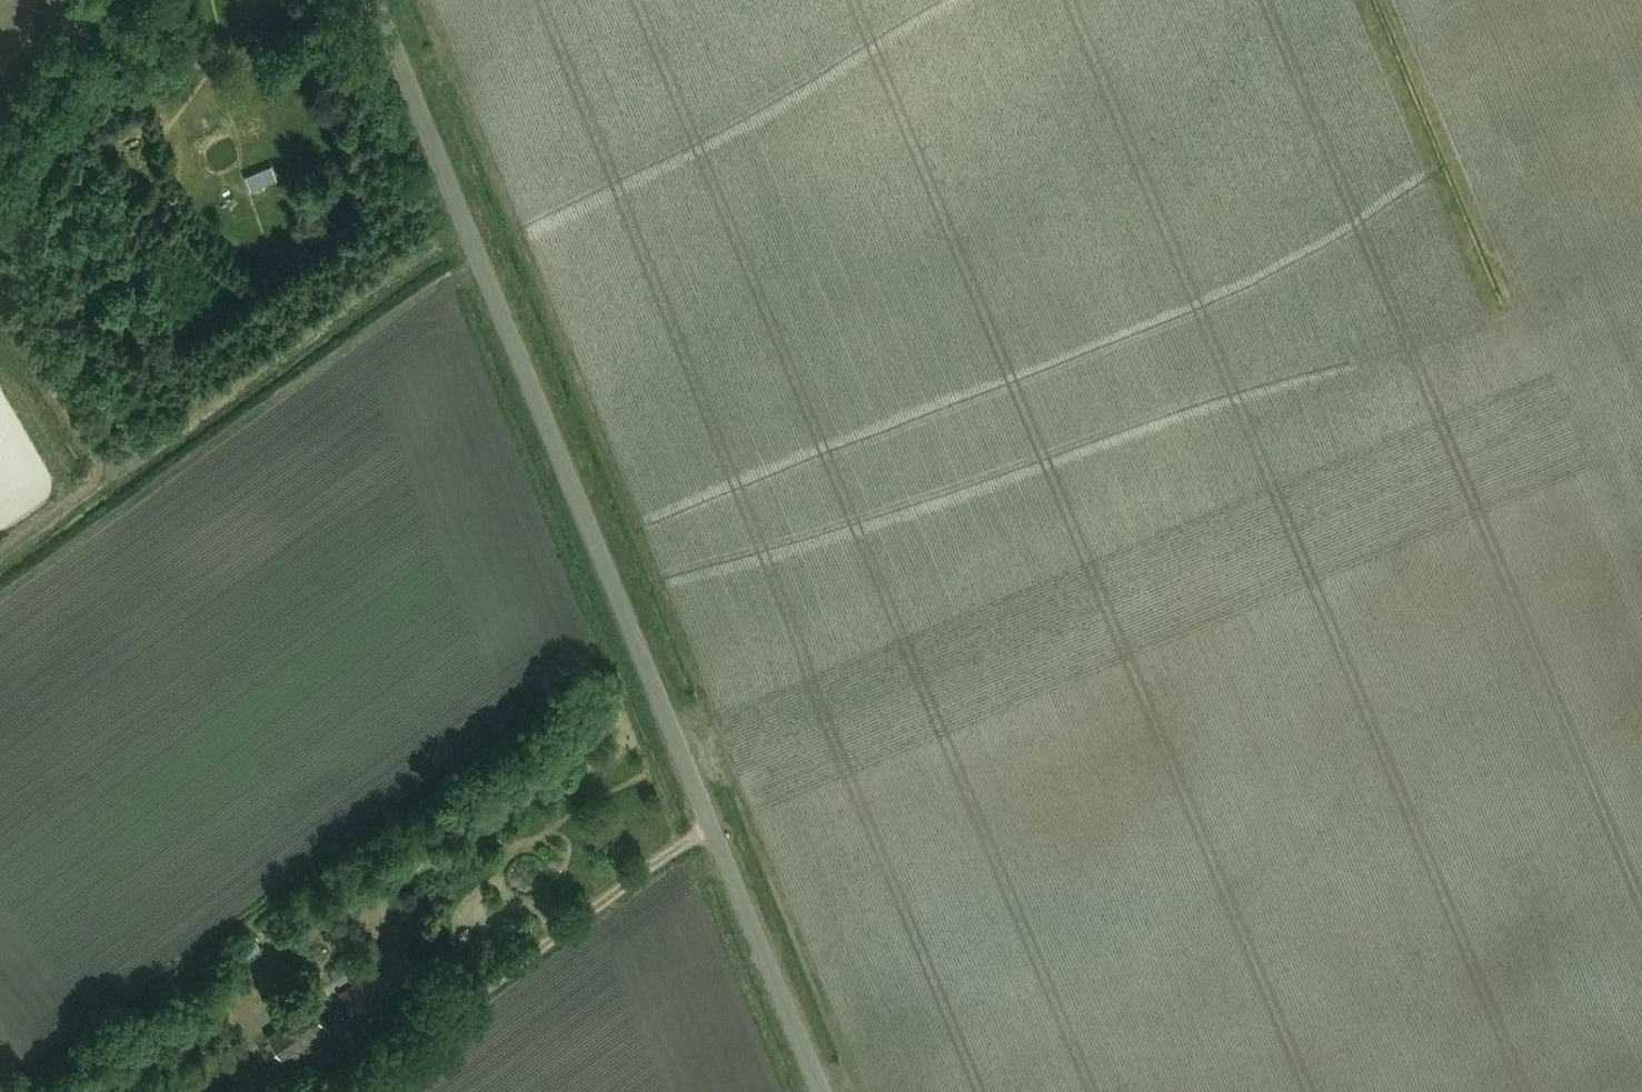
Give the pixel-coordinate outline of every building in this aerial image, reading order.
[(174,40),(186,35),(182,24),(169,29),(174,40)] [(251,191),(277,180),(271,166),(245,177),(251,191)] [(393,996),(396,999),(420,982),(394,946),(372,962),(377,968),(338,996),(359,1026),(392,1002),(389,999),(393,996)] [(286,1061),(330,1029),(312,1004),(268,1036),(286,1061)]
